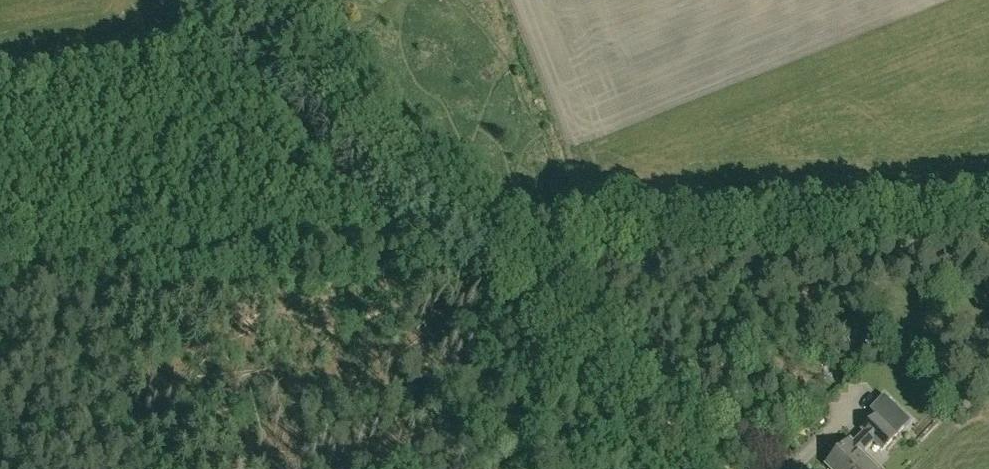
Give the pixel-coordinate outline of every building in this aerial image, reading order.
[(827,464),(831,468),(879,468),(863,453),(874,441),(883,450),(897,436),(897,435),(913,420),(893,400),(878,416),(877,416),(863,430),(866,433),(854,444),(850,440),(827,464)]
